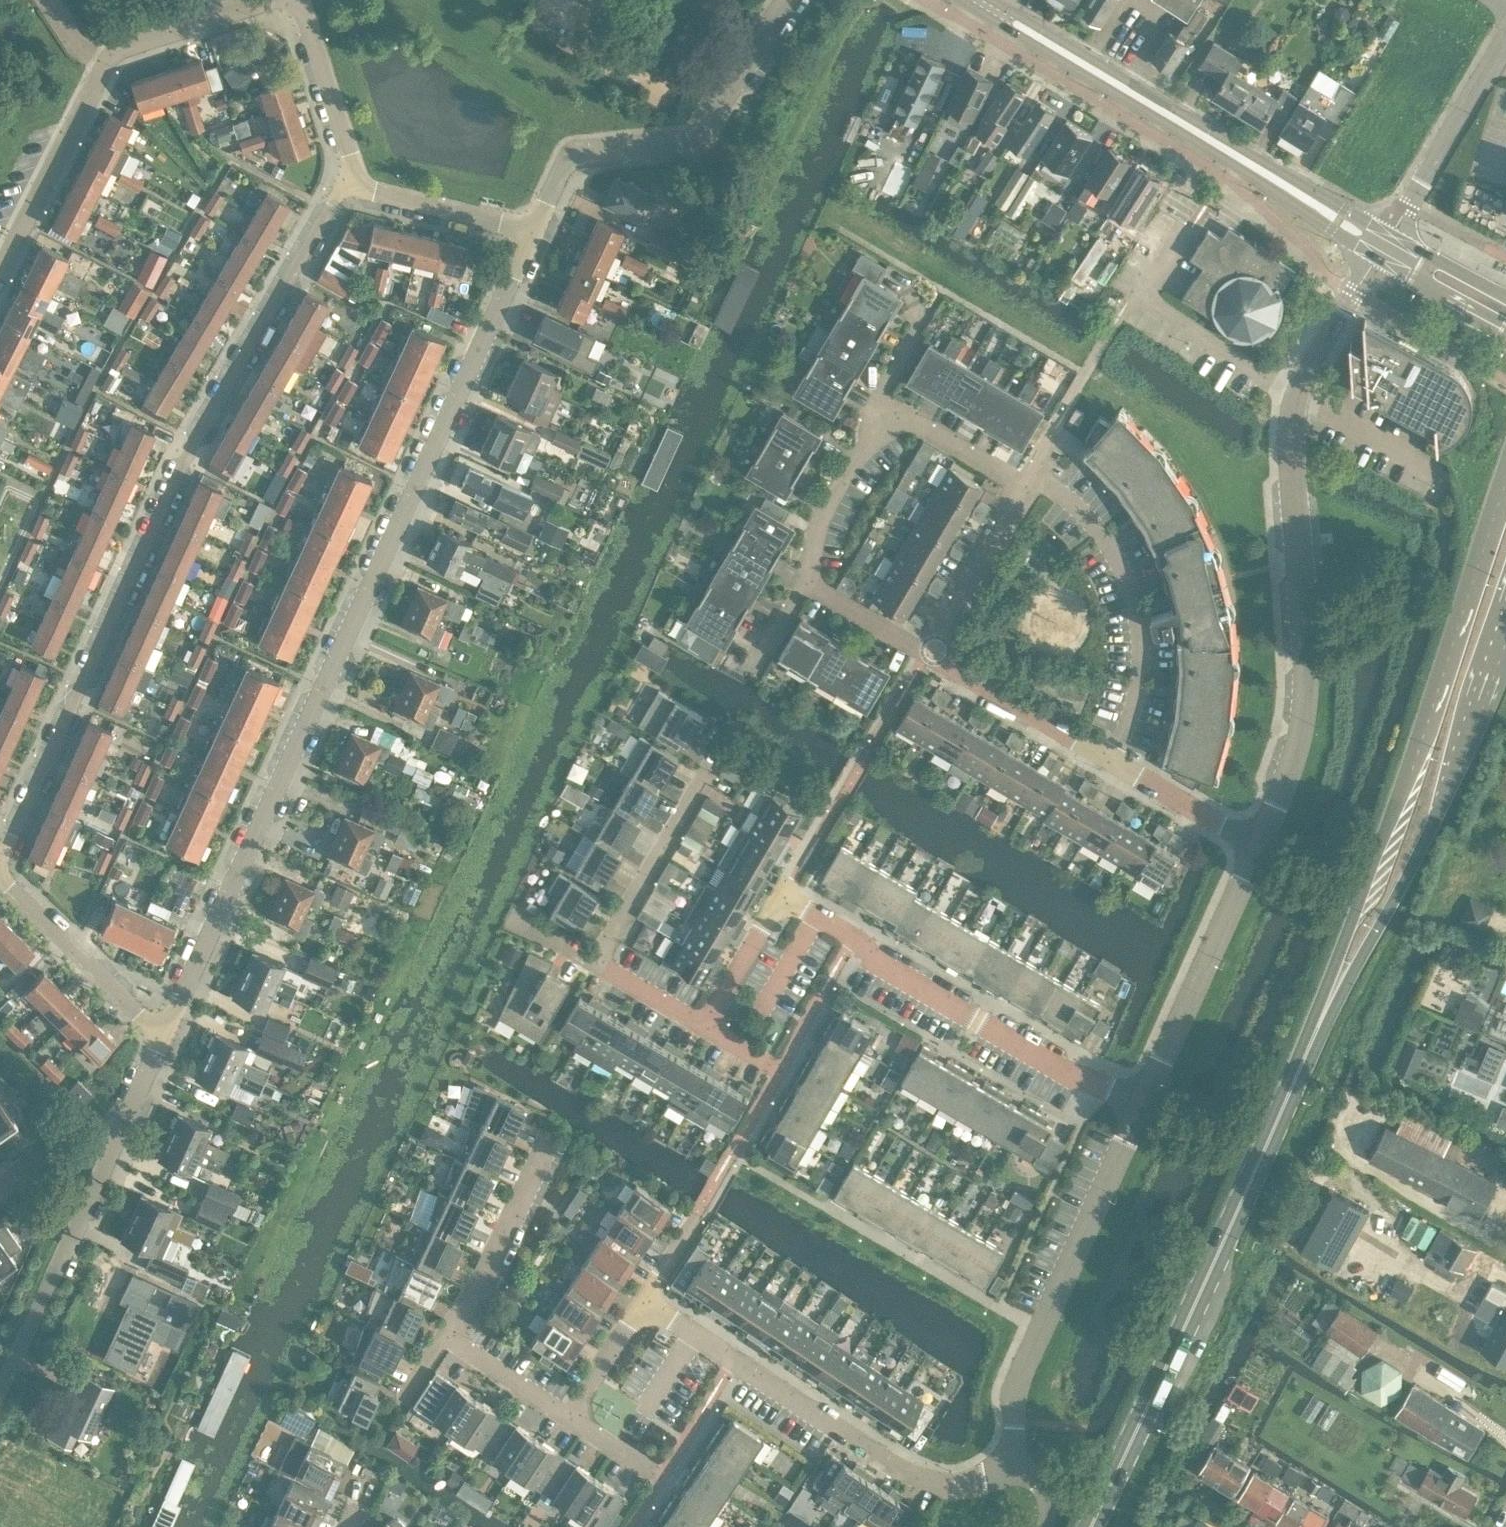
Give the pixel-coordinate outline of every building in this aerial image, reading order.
[(1069,8),(1075,0),(1057,0),(1069,8)] [(1101,23),(1115,0),(1089,0),(1082,11),(1089,16),(1089,19),(1094,22),(1097,20),(1101,23)] [(1188,18),(1199,0),(1160,0),(1188,18)] [(1171,28),(1152,57),(1156,59),(1155,60),(1164,65),(1164,64),(1171,69),(1208,12),(1199,6),(1188,24),(1186,22),(1178,33),(1171,28)] [(280,41),(274,38),(257,29),(245,52),(250,55),(262,87),(275,83),(268,64),(280,41)] [(1236,70),(1243,58),(1215,41),(1202,61),(1216,70),(1214,74),(1223,80),(1214,95),(1237,109),(1254,81),(1236,70)] [(1372,58),(1365,49),(1358,55),(1365,64),(1372,58)] [(944,79),(939,77),(946,64),(922,53),(906,86),(901,84),(895,97),(900,99),(893,112),(917,124),(933,90),(938,92),(944,79)] [(177,66),(185,93),(209,85),(211,91),(224,86),(217,64),(204,68),(201,58),(177,66)] [(243,59),(223,73),(236,93),(256,78),(243,59)] [(155,73),(164,100),(185,93),(177,66),(155,73)] [(948,108),(952,110),(948,116),(950,120),(962,126),(966,125),(969,119),(973,121),(993,80),(967,68),(948,108)] [(1310,82),(1281,130),(1283,132),(1306,146),(1307,144),(1316,130),(1325,115),(1338,123),(1357,92),(1343,83),(1319,69),(1310,82)] [(129,104),(136,112),(139,106),(140,108),(164,100),(155,73),(131,81),(135,93),(129,104)] [(267,109),(293,100),(287,79),(275,83),(262,87),(260,88),(267,109)] [(1009,124),(1006,122),(1026,91),(1008,80),(975,130),(996,143),(1000,137),(999,137),(1004,129),(1005,130),(1009,124)] [(1254,81),(1237,109),(1262,124),(1270,111),(1282,118),(1296,95),(1284,87),(1279,96),(1254,81)] [(1010,142),(1028,154),(1056,111),(1038,99),(1010,142)] [(275,133),(301,125),(293,100),(267,109),(275,133)] [(182,105),(187,119),(200,114),(196,101),(182,105)] [(97,135),(120,147),(132,124),(131,123),(136,112),(129,104),(122,118),(109,112),(97,135)] [(187,119),(191,132),(205,128),(200,114),(187,119)] [(1067,119),(1042,158),(1068,174),(1093,136),(1067,119)] [(227,125),(215,129),(219,142),(232,138),(227,125)] [(301,125),(275,133),(283,158),(309,149),(301,125)] [(262,132),(250,136),(254,147),(266,143),(262,132)] [(974,152),(981,138),(974,134),(966,148),(974,152)] [(120,147),(97,135),(86,156),(109,168),(120,147)] [(239,140),(243,151),(254,147),(250,136),(239,140)] [(949,159),(957,163),(966,148),(958,143),(949,159)] [(1110,147),(1079,195),(1086,200),(1095,186),(1108,195),(1131,161),(1110,147)] [(975,169),(986,176),(1000,155),(989,148),(975,169)] [(109,168),(86,156),(74,179),(97,191),(109,168)] [(903,195),(915,171),(900,163),(887,187),(903,195)] [(1005,186),(1017,193),(1030,172),(1018,165),(1005,186)] [(1136,205),(1142,209),(1161,180),(1139,166),(1111,210),(1120,216),(1123,211),(1129,215),(1136,205)] [(117,179),(127,185),(133,174),(122,168),(117,179)] [(917,172),(912,183),(926,190),(931,179),(917,172)] [(127,185),(138,190),(144,180),(133,174),(127,185)] [(97,191),(74,179),(63,202),(86,213),(97,191)] [(641,219),(652,196),(617,179),(606,202),(641,219)] [(214,189),(209,199),(218,204),(224,195),(214,189)] [(255,211),(276,224),(288,204),(267,191),(255,211)] [(203,208),(212,214),(218,204),(209,199),(203,208)] [(1067,214),(1077,220),(1085,207),(1075,201),(1067,214)] [(86,213),(63,202),(52,224),(75,236),(86,213)] [(1055,229),(1067,210),(1054,202),(1042,221),(1055,229)] [(969,229),(978,216),(968,209),(959,223),(969,229)] [(242,233),(263,245),(276,224),(255,211),(242,233)] [(94,223),(105,229),(110,218),(99,213),(94,223)] [(200,213),(194,222),(204,228),(210,219),(200,213)] [(105,229),(116,234),(121,223),(110,218),(105,229)] [(587,242),(612,254),(622,231),(598,219),(587,242)] [(189,232),(199,238),(204,228),(194,222),(189,232)] [(390,256),(397,229),(373,223),(370,233),(346,227),(337,242),(324,266),(317,278),(343,293),(350,281),(349,280),(366,250),(390,256)] [(263,245),(242,233),(233,228),(228,236),(237,242),(231,252),(252,265),(263,245)] [(1269,329),(1271,331),(1277,324),(1279,320),(1281,315),(1283,309),(1283,302),(1283,295),(1282,291),(1296,268),(1241,232),(1237,239),(1237,242),(1229,244),(1228,241),(1208,228),(1190,256),(1203,264),(1183,296),(1214,317),(1215,316),(1216,315),(1218,319),(1221,324),(1225,328),(1230,331),(1235,333),(1236,334),(1235,336),(1240,337),(1246,338),(1252,337),(1258,336),(1263,333),(1269,329)] [(414,262),(420,234),(397,229),(390,256),(414,262)] [(662,254),(671,258),(679,242),(654,230),(648,243),(664,250),(662,254)] [(420,234),(414,262),(437,267),(444,240),(420,234)] [(444,240),(437,267),(461,273),(467,246),(444,240)] [(578,261),(603,273),(612,254),(587,242),(578,261)] [(83,278),(63,268),(68,257),(42,244),(32,263),(67,281),(79,287),(83,278)] [(151,286),(166,258),(152,250),(137,278),(151,286)] [(219,272),(240,285),(252,265),(231,252),(219,272)] [(621,262),(632,267),(636,258),(625,253),(621,262)] [(885,325),(888,320),(903,296),(878,281),(886,267),(863,253),(854,268),(865,274),(847,303),(885,325)] [(647,264),(636,258),(632,267),(643,273),(647,264)] [(567,284),(592,296),(603,273),(578,261),(567,284)] [(760,271),(742,262),(713,322),(731,331),(760,271)] [(67,281),(32,263),(22,282),(49,296),(55,285),(74,295),(79,287),(67,281)] [(376,265),(373,277),(386,279),(388,267),(376,265)] [(165,272),(159,281),(169,287),(175,277),(165,272)] [(205,295),(226,308),(240,285),(219,272),(205,295)] [(371,289),(383,291),(386,279),(373,277),(371,289)] [(434,279),(431,291),(440,293),(443,282),(434,279)] [(117,306),(134,316),(149,290),(132,280),(117,306)] [(154,291),(163,296),(169,287),(159,281),(154,291)] [(44,307),(49,296),(22,282),(13,300),(39,314),(48,319),(60,324),(64,316),(58,313),(58,314),(44,307)] [(592,296),(567,284),(557,307),(581,318),(592,296)] [(316,322),(328,303),(306,290),(295,310),(316,322)] [(428,302),(438,305),(440,293),(431,291),(428,302)] [(151,295),(145,305),(155,311),(160,301),(151,295)] [(193,315),(214,328),(226,308),(205,295),(193,315)] [(601,306),(611,311),(616,302),(605,297),(601,306)] [(48,319),(39,314),(13,300),(3,319),(31,333),(37,321),(56,331),(60,324),(48,319)] [(626,308),(616,302),(611,311),(622,317),(626,308)] [(830,332),(868,354),(885,325),(847,303),(830,332)] [(139,314),(149,320),(155,311),(145,305),(139,314)] [(282,333),(303,345),(316,322),(295,310),(282,333)] [(598,359),(587,354),(595,337),(544,313),(532,338),(552,347),(550,353),(566,360),(566,361),(591,373),(598,359)] [(182,334),(203,347),(214,328),(193,315),(182,334)] [(386,332),(391,323),(381,317),(376,327),(386,332)] [(1364,318),(1366,350),(1367,358),(1353,350),(1352,341),(1351,341),(1353,385),(1355,385),(1355,384),(1369,392),(1369,396),(1371,396),(1371,392),(1427,423),(1427,422),(1437,427),(1438,446),(1440,446),(1439,440),(1444,438),(1450,436),(1456,432),(1461,427),(1465,421),(1468,415),(1470,408),(1470,401),(1470,394),(1468,387),(1465,381),(1461,375),(1456,370),(1451,367),(1366,321),(1366,318),(1364,318)] [(3,320),(0,326),(0,341),(41,362),(46,353),(26,343),(31,333),(3,319),(3,320)] [(417,399),(417,398),(444,340),(412,325),(384,384),(417,399)] [(371,336),(380,342),(386,332),(376,327),(371,336)] [(813,361),(851,383),(868,354),(830,332),(813,361)] [(303,345),(282,333),(270,354),(291,366),(303,345)] [(170,355),(191,368),(203,347),(182,334),(170,355)] [(909,379),(928,391),(959,339),(952,336),(944,351),(930,343),(909,379)] [(965,343),(959,339),(928,391),(947,402),(968,365),(956,358),(965,343)] [(373,355),(378,345),(369,340),(363,349),(373,355)] [(41,362),(0,341),(0,365),(12,371),(17,360),(37,370),(41,362)] [(349,342),(343,352),(353,357),(358,348),(349,342)] [(121,346),(116,355),(125,360),(131,351),(121,346)] [(358,359),(367,365),(373,355),(363,349),(358,359)] [(338,362),(348,367),(353,357),(343,352),(338,362)] [(291,366),(270,354),(259,373),(280,385),(291,366)] [(119,370),(124,362),(125,360),(116,355),(110,364),(119,370)] [(156,378),(177,390),(191,368),(170,355),(156,378)] [(514,375),(559,396),(561,390),(550,385),(556,372),(523,357),(514,375)] [(968,365),(947,402),(965,413),(996,361),(990,358),(981,373),(968,365)] [(834,413),(851,383),(813,361),(796,391),(834,413)] [(996,361),(965,413),(984,424),(1005,387),(993,380),(1002,365),(996,361)] [(12,371),(0,365),(0,388),(22,399),(26,390),(7,380),(12,371)] [(335,366),(330,376),(339,381),(345,372),(335,366)] [(100,384),(108,389),(117,375),(110,370),(100,384)] [(596,378),(607,383),(611,375),(599,370),(596,378)] [(280,385),(259,373),(246,396),(267,408),(280,385)] [(559,396),(514,375),(505,395),(522,403),(518,412),(546,424),(559,396)] [(324,385),(334,391),(339,381),(330,376),(324,385)] [(352,392),(357,383),(347,377),(342,387),(352,392)] [(177,390),(156,378),(144,398),(165,411),(177,390)] [(1005,387),(984,424),(1003,435),(1030,388),(1033,383),(1027,379),(1018,395),(1005,387)] [(390,458),(397,443),(417,399),(384,384),(357,442),(390,458)] [(336,397),(346,402),(352,392),(342,387),(336,397)] [(591,396),(607,404),(612,394),(595,387),(591,396)] [(22,399),(0,388),(0,400),(17,408),(22,399)] [(1030,388),(1003,435),(1022,446),(1028,435),(1035,440),(1056,403),(1030,388)] [(267,408),(246,396),(234,416),(255,428),(267,408)] [(329,409),(339,415),(344,405),(334,399),(329,409)] [(1084,413),(1081,411),(1076,408),(1070,418),(1078,424),(1084,413)] [(324,419),(334,424),(339,415),(329,409),(324,419)] [(766,441),(804,463),(821,434),(784,412),(766,441)] [(489,432),(534,452),(537,446),(525,441),(531,429),(498,413),(489,432)] [(1123,421),(1115,414),(1110,421),(1099,415),(1086,437),(1087,438),(1092,442),(1087,448),(1122,483),(1150,523),(1170,568),(1172,577),(1179,601),(1152,611),(1154,627),(1156,630),(1160,631),(1176,629),(1173,614),(1172,612),(1181,609),(1182,615),(1186,664),(1181,713),(1168,761),(1175,763),(1173,770),(1172,769),(1172,770),(1194,784),(1201,773),(1209,776),(1212,766),(1217,768),(1230,722),(1236,665),(1231,607),(1221,568),(1217,551),(1193,499),(1160,451),(1127,417),(1123,421)] [(255,428),(234,416),(222,438),(243,450),(255,428)] [(121,445),(143,455),(154,432),(131,422),(121,445)] [(3,437),(15,443),(19,436),(1,427),(2,426),(0,425),(0,435),(3,437)] [(79,426),(75,436),(84,439),(88,429),(79,426)] [(301,426),(296,436),(306,441),(311,432),(301,426)] [(681,433),(667,426),(641,481),(656,488),(681,433)] [(582,441),(557,430),(552,440),(577,452),(582,441)] [(84,442),(95,446),(99,435),(89,431),(84,442)] [(534,452),(489,432),(480,451),(514,466),(520,453),(531,458),(534,452)] [(3,437),(0,435),(0,444),(12,450),(15,443),(3,437)] [(70,446),(79,450),(84,439),(75,436),(70,446)] [(290,445),(300,451),(306,441),(296,436),(290,445)] [(243,450),(222,438),(210,458),(216,461),(211,469),(227,478),(243,450)] [(787,493),(804,463),(766,441),(749,471),(787,493)] [(313,443),(308,452),(316,457),(322,448),(313,443)] [(143,455),(121,445),(110,467),(133,478),(143,455)] [(288,450),(283,459),(292,464),(297,455),(288,450)] [(608,464),(616,468),(623,454),(615,450),(608,464)] [(24,460),(48,472),(53,463),(28,451),(24,460)] [(68,451),(64,461),(73,464),(77,455),(68,451)] [(302,461),(310,466),(316,457),(308,452),(302,461)] [(278,469),(287,473),(292,464),(283,459),(278,469)] [(68,474),(72,465),(73,464),(64,461),(60,470),(68,474)] [(301,480),(307,470),(297,465),(292,475),(301,480)] [(344,538),(371,480),(339,465),(312,523),(344,538)] [(521,514),(531,494),(472,466),(462,487),(521,514)] [(938,486),(970,504),(982,485),(950,466),(938,486)] [(133,478),(110,467),(101,488),(124,498),(133,478)] [(537,474),(532,486),(558,498),(563,486),(537,474)] [(286,485),(296,490),(301,480),(292,475),(286,485)] [(189,502),(211,512),(221,490),(199,479),(189,502)] [(970,504),(938,486),(928,503),(960,522),(970,504)] [(124,498),(101,488),(92,507),(115,518),(124,498)] [(289,503),(294,493),(284,488),(279,498),(289,503)] [(757,504),(740,533),(778,555),(795,526),(781,518),(787,507),(766,495),(760,505),(757,504)] [(524,551),(532,534),(508,522),(456,497),(448,514),(479,529),(483,521),(504,531),(500,539),(524,551)] [(274,508),(285,513),(289,503),(279,498),(274,508)] [(975,507),(986,513),(991,506),(981,500),(975,507)] [(178,525),(201,535),(211,512),(189,502),(178,525)] [(268,508),(256,503),(251,514),(262,520),(268,508)] [(960,522),(928,503),(917,522),(949,541),(960,522)] [(115,518),(92,507),(80,534),(103,544),(115,518)] [(982,521),(986,513),(975,507),(973,515),(982,521)] [(281,530),(290,533),(298,516),(289,512),(281,530)] [(40,513),(36,523),(44,526),(48,517),(40,513)] [(949,541),(917,522),(906,541),(938,560),(949,541)] [(32,532),(40,536),(44,526),(36,523),(32,532)] [(263,533),(273,538),(278,528),(267,523),(263,533)] [(317,597),(318,595),(344,538),(312,523),(284,582),(317,597)] [(201,535),(178,525),(169,545),(192,555),(201,535)] [(247,529),(242,540),(253,544),(257,534),(247,529)] [(517,570),(470,548),(472,544),(441,529),(434,544),(511,581),(517,570)] [(259,543),(269,548),(273,538),(263,533),(259,543)] [(740,533),(723,562),(761,584),(778,555),(740,533)] [(103,544),(80,534),(72,552),(94,563),(103,544)] [(29,538),(25,548),(33,551),(37,542),(29,538)] [(953,544),(965,551),(969,543),(959,538),(953,544)] [(238,550),(248,554),(253,544),(242,540),(238,550)] [(938,560),(906,541),(895,560),(927,579),(938,560)] [(272,550),(288,557),(291,549),(276,542),(272,550)] [(511,581),(434,544),(426,559),(458,574),(462,566),(483,577),(483,578),(507,589),(511,581)] [(960,558),(965,551),(953,544),(951,552),(960,558)] [(192,555),(169,545),(160,566),(182,576),(192,555)] [(262,561),(267,551),(257,547),(252,557),(262,561)] [(20,557),(29,561),(33,551),(25,548),(20,557)] [(94,563),(72,552),(71,554),(61,550),(56,561),(66,565),(61,575),(84,586),(94,563)] [(237,579),(246,558),(235,553),(226,574),(236,578),(237,579)] [(248,567),(258,571),(262,561),(252,557),(248,567)] [(885,577),(917,596),(927,579),(895,560),(885,577)] [(723,562),(706,591),(744,613),(761,584),(723,562)] [(182,576),(160,566),(149,589),(172,599),(182,576)] [(851,596),(857,585),(855,578),(845,572),(836,587),(851,596)] [(216,595),(226,599),(236,578),(226,574),(216,595)] [(84,586),(61,575),(52,595),(75,605),(84,586)] [(931,581),(943,588),(947,580),(938,575),(931,581)] [(904,617),(917,596),(885,577),(872,598),(904,617)] [(248,592),(253,582),(242,578),(238,587),(248,592)] [(943,588),(931,581),(929,590),(938,595),(943,588)] [(290,656),(296,643),(317,597),(284,582),(257,640),(290,656)] [(234,597),(244,602),(248,592),(238,587),(234,597)] [(454,602),(446,598),(445,600),(418,588),(409,605),(436,618),(439,611),(458,620),(465,607),(454,602)] [(172,599),(149,589),(139,611),(161,621),(172,599)] [(706,591),(689,621),(701,628),(690,647),(712,660),(723,641),(726,643),(744,613),(706,591)] [(0,602),(8,605),(13,596),(5,592),(0,602)] [(75,605),(52,595),(42,617),(65,627),(75,605)] [(216,595),(208,613),(217,618),(226,599),(216,595)] [(238,615),(242,606),(232,601),(227,611),(238,615)] [(4,615),(8,605),(0,602),(0,613),(4,615)] [(444,629),(433,624),(436,618),(409,605),(401,623),(428,635),(426,639),(438,644),(444,629)] [(129,632),(152,642),(161,621),(139,611),(129,632)] [(223,621),(233,625),(238,615),(227,611),(223,621)] [(925,618),(916,612),(909,619),(921,626),(925,618)] [(198,636),(209,641),(217,621),(207,616),(198,636)] [(65,627),(42,617),(31,641),(54,652),(65,627)] [(809,673),(831,635),(801,618),(779,656),(809,673)] [(464,621),(461,629),(470,633),(474,625),(464,621)] [(457,637),(467,641),(470,633),(461,629),(457,637)] [(120,653),(142,663),(152,642),(129,632),(120,653)] [(655,634),(649,644),(664,652),(669,642),(655,634)] [(838,690),(860,652),(831,635),(809,673),(838,690)] [(196,641),(193,648),(187,661),(197,666),(206,645),(196,641)] [(653,647),(643,642),(635,656),(644,662),(653,647)] [(889,670),(860,652),(838,690),(867,707),(889,670)] [(142,663),(120,653),(110,674),(133,684),(142,663)] [(213,670),(217,660),(207,656),(202,666),(213,670)] [(168,677),(187,685),(193,672),(175,663),(168,677)] [(11,686),(33,696),(43,674),(21,664),(11,686)] [(198,676),(208,680),(213,670),(202,666),(198,676)] [(251,740),(258,725),(278,681),(246,666),(219,724),(251,740)] [(404,690),(430,702),(433,696),(443,701),(449,687),(440,683),(439,685),(412,673),(404,690)] [(133,684),(110,674),(99,699),(101,699),(98,706),(114,713),(117,707),(121,709),(133,684)] [(201,696),(205,686),(195,682),(190,691),(201,696)] [(33,696),(11,686),(1,708),(24,718),(33,696)] [(938,702),(945,691),(937,686),(931,696),(938,702)] [(659,689),(639,723),(657,733),(680,747),(686,737),(689,739),(703,715),(677,699),(659,689)] [(426,711),(430,702),(404,690),(395,708),(422,720),(421,723),(430,727),(436,716),(426,711)] [(186,701),(197,706),(201,696),(190,691),(186,701)] [(945,691),(938,702),(946,704),(952,695),(945,691)] [(172,693),(168,703),(177,708),(182,698),(172,693)] [(917,739),(935,707),(916,695),(897,727),(917,739)] [(163,713),(173,718),(177,708),(168,703),(163,713)] [(458,706),(455,712),(465,717),(468,710),(458,706)] [(935,707),(917,739),(934,749),(953,717),(935,707)] [(1,708),(0,710),(0,730),(15,737),(24,718),(1,708)] [(976,724),(982,713),(974,708),(969,718),(976,724)] [(465,717),(455,712),(451,719),(461,724),(465,717)] [(982,713),(976,724),(984,726),(989,717),(982,713)] [(186,729),(190,719),(180,714),(176,724),(186,729)] [(954,761),(973,728),(953,717),(934,749),(954,761)] [(80,741),(102,751),(112,730),(89,720),(80,741)] [(171,734),(181,739),(186,729),(176,724),(171,734)] [(224,798),(226,796),(251,740),(219,724),(192,783),(224,798)] [(430,745),(450,754),(459,734),(439,725),(430,745)] [(990,739),(973,728),(954,761),(971,771),(990,739)] [(0,730),(0,758),(4,760),(15,737),(0,730)] [(1013,746),(1019,734),(1012,730),(1006,739),(1012,746),(1013,746)] [(344,751),(371,764),(374,758),(383,762),(389,748),(380,744),(379,745),(353,733),(344,751)] [(1026,739),(1019,734),(1013,746),(1021,748),(1026,739)] [(990,739),(971,771),(991,782),(1010,750),(990,739)] [(174,755),(179,745),(168,740),(164,750),(174,755)] [(102,751),(80,741),(70,763),(92,773),(102,751)] [(662,778),(665,780),(679,757),(652,741),(633,774),(657,788),(657,787),(662,778)] [(159,760),(170,765),(174,755),(164,750),(159,760)] [(1009,793),(1028,761),(1010,750),(991,782),(1009,793)] [(368,770),(371,764),(344,751),(336,769),(362,782),(362,783),(371,788),(377,774),(368,770)] [(1049,768),(1050,768),(1057,756),(1049,752),(1043,761),(1049,768)] [(1064,761),(1057,756),(1050,768),(1058,770),(1064,761)] [(142,759),(138,769),(148,774),(152,764),(142,759)] [(1028,761),(1009,793),(1029,804),(1047,772),(1028,761)] [(92,773),(70,763),(59,786),(82,796),(92,773)] [(410,780),(417,784),(423,786),(430,771),(417,764),(413,773),(410,780)] [(133,779),(143,784),(148,774),(138,769),(133,779)] [(401,776),(410,780),(413,773),(404,769),(401,776)] [(160,787),(164,777),(153,772),(149,783),(160,787)] [(1066,788),(1064,787),(1066,784),(1047,772),(1029,804),(1046,815),(1049,817),(1066,788)] [(660,788),(657,787),(657,788),(633,774),(614,806),(638,820),(638,819),(643,811),(646,812),(660,788)] [(406,789),(410,780),(401,776),(397,785),(406,789)] [(1085,793),(1092,782),(1085,777),(1079,787),(1085,793)] [(1085,793),(1094,796),(1100,786),(1092,782),(1085,793)] [(144,793),(155,797),(160,787),(149,783),(144,793)] [(197,857),(203,844),(224,798),(192,783),(165,842),(197,857)] [(588,794),(568,783),(561,794),(581,806),(588,794)] [(436,793),(423,787),(417,784),(413,794),(432,803),(436,793)] [(82,796),(59,786),(50,807),(72,817),(82,796)] [(751,807),(760,812),(791,830),(796,822),(802,826),(808,815),(786,802),(788,798),(775,791),(773,794),(762,788),(751,807)] [(1044,818),(1064,830),(1083,798),(1066,788),(1049,817),(1046,815),(1044,818)] [(1083,798),(1064,830),(1084,842),(1103,809),(1083,798)] [(147,813),(152,803),(141,799),(137,809),(147,813)] [(1123,815),(1129,804),(1122,799),(1116,809),(1123,815)] [(122,803),(118,813),(128,817),(132,808),(122,803)] [(698,812),(715,823),(720,815),(703,804),(698,812)] [(1123,815),(1131,818),(1137,808),(1129,804),(1123,815)] [(376,823),(381,813),(364,805),(359,816),(376,823)] [(101,806),(97,815),(105,819),(112,822),(116,813),(101,806)] [(641,821),(638,819),(638,820),(614,806),(604,823),(596,819),(592,820),(585,832),(619,852),(620,851),(625,843),(627,844),(641,821)] [(72,817),(50,807),(39,830),(62,839),(72,817)] [(133,819),(143,823),(147,813),(137,809),(133,819)] [(1120,819),(1103,809),(1084,842),(1101,851),(1120,819)] [(750,830),(749,831),(786,853),(790,846),(783,843),(791,830),(760,812),(750,830)] [(128,817),(118,813),(113,823),(123,827),(128,817)] [(397,832),(402,822),(381,813),(376,823),(397,832)] [(1120,819),(1101,851),(1120,863),(1139,831),(1120,819)] [(337,835),(364,847),(366,843),(375,848),(382,834),(372,829),(371,831),(344,820),(337,835)] [(1160,837),(1167,826),(1159,821),(1154,831),(1160,837)] [(394,839),(415,848),(422,831),(402,822),(394,839)] [(741,825),(730,845),(769,867),(776,855),(782,859),(786,853),(749,831),(750,830),(741,825)] [(1160,837),(1168,839),(1174,830),(1167,826),(1160,837)] [(29,853),(51,863),(62,839),(39,830),(29,853)] [(1138,873),(1157,841),(1139,831),(1120,863),(1138,873)] [(623,853),(620,851),(619,852),(585,832),(567,863),(577,869),(576,871),(600,885),(606,875),(609,876),(623,853)] [(699,850),(703,842),(686,832),(681,840),(699,850)] [(108,847),(112,838),(104,834),(99,843),(108,847)] [(364,847),(337,835),(330,852),(356,864),(355,866),(365,870),(371,856),(362,852),(364,847)] [(1178,866),(1171,862),(1177,853),(1157,841),(1138,873),(1158,885),(1161,879),(1167,883),(1178,866)] [(730,845),(718,863),(727,869),(727,868),(764,890),(768,883),(762,880),(769,867),(730,845)] [(840,892),(861,856),(841,845),(823,876),(829,879),(826,884),(840,892)] [(101,847),(97,856),(108,861),(112,851),(101,847)] [(388,859),(398,864),(402,855),(392,851),(388,859)] [(93,867),(103,871),(108,861),(97,856),(93,867)] [(856,895),(859,897),(877,866),(861,856),(840,892),(854,901),(856,895)] [(395,872),(398,864),(388,859),(385,867),(395,872)] [(108,874),(117,878),(122,868),(113,864),(108,874)] [(897,878),(877,866),(859,897),(866,901),(863,906),(876,914),(897,878)] [(727,868),(716,887),(747,905),(754,892),(760,896),(764,890),(727,868)] [(584,918),(598,894),(559,871),(549,888),(562,896),(552,913),(575,927),(581,916),(584,918)] [(373,882),(352,873),(348,883),(369,892),(373,882)] [(183,883),(192,887),(196,878),(187,874),(183,883)] [(896,918),(914,887),(897,878),(876,914),(891,922),(894,917),(896,918)] [(279,897),(305,909),(307,903),(316,907),(323,891),(314,887),(312,891),(287,880),(279,897)] [(378,881),(373,892),(385,897),(390,886),(378,881)] [(708,882),(697,900),(706,905),(742,927),(746,921),(740,917),(747,905),(716,887),(708,882)] [(179,892),(188,897),(192,887),(183,883),(179,892)] [(329,901),(346,909),(354,891),(337,883),(329,901)] [(914,887),(896,918),(898,920),(895,925),(901,928),(898,933),(911,941),(933,905),(915,895),(918,890),(914,887)] [(183,906),(188,897),(179,892),(174,902),(183,906)] [(1470,894),(1458,918),(1482,930),(1494,906),(1470,894)] [(311,919),(302,915),(305,909),(279,897),(270,915),(296,927),(294,931),(304,935),(311,919)] [(159,958),(175,925),(115,898),(100,931),(159,958)] [(697,900),(686,919),(694,925),(695,924),(725,942),(732,930),(739,933),(742,927),(706,905),(697,900)] [(928,944),(933,947),(951,916),(933,905),(911,941),(925,949),(928,944)] [(333,912),(329,922),(338,925),(342,916),(333,912)] [(16,932),(0,916),(0,949),(16,932)] [(951,916),(933,947),(938,950),(935,955),(948,963),(969,926),(951,916)] [(325,931),(334,935),(338,925),(329,922),(325,931)] [(684,942),(684,943),(720,964),(724,958),(718,954),(725,942),(695,924),(694,925),(684,942)] [(969,926),(948,963),(962,971),(965,966),(970,969),(988,937),(969,926)] [(0,949),(0,951),(16,967),(33,949),(16,932),(0,949)] [(675,937),(663,957),(672,962),(703,980),(710,967),(717,971),(720,964),(684,943),(684,942),(675,937)] [(986,985),(1007,949),(988,937),(970,969),(976,972),(973,977),(986,985)] [(1003,988),(1007,991),(1025,959),(1007,949),(986,985),(1000,993),(1003,988)] [(554,961),(533,951),(530,950),(524,963),(513,988),(500,1016),(541,1040),(552,1021),(549,1019),(553,1012),(570,983),(559,976),(549,970),(550,969),(554,961)] [(297,985),(279,977),(284,966),(254,952),(246,968),(247,969),(245,975),(292,996),(297,985)] [(302,974),(327,986),(336,968),(310,956),(302,974)] [(1044,970),(1025,959),(1007,991),(1013,994),(1010,999),(1022,1006),(1044,970)] [(43,1007),(61,988),(43,971),(38,976),(30,968),(13,986),(21,994),(25,990),(43,1007)] [(1046,1013),(1064,982),(1044,970),(1022,1006),(1037,1015),(1040,1010),(1046,1013)] [(269,997),(288,1005),(292,996),(245,975),(242,981),(240,980),(233,996),(263,1010),(269,997)] [(1064,982),(1046,1013),(1050,1016),(1047,1021),(1061,1029),(1082,993),(1064,982)] [(60,1024),(78,1005),(61,988),(43,1007),(60,1024)] [(1082,993),(1061,1029),(1074,1037),(1077,1032),(1084,1036),(1102,1004),(1082,993)] [(580,995),(561,1028),(580,1039),(581,1039),(603,1000),(597,997),(593,1003),(580,995)] [(580,1039),(574,1048),(594,1059),(599,1050),(618,1017),(606,1010),(609,1004),(603,1000),(581,1039),(580,1039)] [(79,1042),(97,1024),(78,1005),(60,1024),(79,1042)] [(1455,1018),(1478,1028),(1483,1014),(1461,1005),(1455,1018)] [(835,1014),(827,1028),(863,1049),(875,1029),(844,1011),(840,1017),(835,1014)] [(284,1038),(289,1025),(270,1017),(264,1030),(284,1038)] [(599,1050),(594,1059),(613,1070),(618,1061),(640,1022),(634,1018),(630,1025),(618,1017),(599,1050)] [(1099,1020),(1094,1030),(1104,1036),(1110,1026),(1099,1020)] [(4,1029),(13,1038),(21,1029),(12,1021),(4,1029)] [(640,1022),(618,1061),(636,1072),(655,1039),(643,1032),(647,1026),(640,1022)] [(97,1024),(79,1042),(96,1060),(115,1041),(97,1024)] [(863,1049),(827,1028),(819,1042),(824,1045),(821,1049),(852,1067),(863,1049)] [(13,1038),(21,1046),(30,1037),(21,1029),(13,1038)] [(906,1029),(895,1046),(910,1055),(920,1039),(906,1029)] [(208,1056),(264,1082),(268,1072),(241,1059),(247,1047),(216,1033),(209,1049),(211,1049),(208,1056)] [(255,1051),(280,1062),(288,1045),(263,1033),(255,1051)] [(655,1039),(636,1072),(655,1083),(678,1044),(671,1040),(668,1046),(655,1039)] [(678,1044),(655,1083),(673,1093),(674,1094),(693,1061),(680,1054),(684,1048),(678,1044)] [(902,1080),(922,1092),(940,1061),(935,1057),(938,1052),(923,1044),(902,1080)] [(1479,1073),(1494,1079),(1505,1052),(1490,1046),(1479,1073)] [(841,1087),(852,1067),(821,1049),(818,1054),(813,1051),(805,1065),(841,1087)] [(39,1065),(47,1072),(56,1064),(48,1056),(39,1065)] [(264,1082),(208,1056),(205,1063),(203,1062),(196,1077),(226,1091),(232,1079),(238,1082),(237,1084),(258,1094),(260,1091),(271,1096),(275,1087),(264,1082)] [(940,1061),(922,1092),(942,1104),(964,1068),(947,1058),(944,1063),(940,1061)] [(673,1093),(668,1102),(668,1103),(686,1113),(691,1104),(692,1105),(715,1066),(708,1062),(705,1068),(693,1061),(674,1094),(673,1093)] [(65,1072),(56,1064),(47,1072),(56,1081),(65,1072)] [(891,1064),(885,1076),(896,1082),(902,1071),(891,1064)] [(841,1087),(805,1065),(797,1079),(802,1082),(799,1086),(831,1105),(841,1087)] [(686,1113),(706,1125),(711,1116),(710,1116),(730,1083),(717,1076),(721,1070),(715,1066),(692,1105),(691,1104),(686,1113)] [(942,1104),(958,1113),(977,1082),(972,1079),(975,1074),(964,1068),(942,1104)] [(92,1093),(78,1079),(67,1090),(85,1108),(90,1103),(85,1099),(92,1093)] [(977,1082),(958,1113),(977,1124),(998,1088),(985,1080),(982,1085),(977,1082)] [(730,1083),(710,1116),(711,1116),(730,1127),(753,1088),(742,1082),(738,1088),(730,1083)] [(511,1132),(523,1107),(485,1089),(473,1083),(461,1119),(469,1123),(479,1128),(479,1129),(504,1140),(504,1139),(508,1131),(511,1132)] [(783,1102),(820,1123),(831,1105),(799,1086),(796,1092),(791,1089),(783,1102)] [(977,1124),(995,1135),(1013,1104),(1009,1101),(1012,1096),(998,1088),(977,1124)] [(17,1123),(0,1100),(0,1135),(17,1123)] [(251,1124),(258,1110),(239,1101),(232,1115),(251,1124)] [(820,1123),(783,1102),(775,1116),(780,1119),(777,1124),(809,1142),(820,1123)] [(1015,1146),(1036,1110),(1022,1102),(1019,1107),(1013,1104),(995,1135),(1015,1146)] [(1053,1127),(1047,1123),(1050,1118),(1036,1110),(1015,1146),(1035,1158),(1032,1161),(1050,1172),(1067,1143),(1049,1133),(1053,1127)] [(1496,1182),(1443,1154),(1453,1134),(1407,1110),(1396,1130),(1386,1125),(1369,1158),(1448,1199),(1448,1206),(1456,1210),(1462,1206),(1479,1215),(1496,1182)] [(170,1136),(223,1160),(227,1151),(204,1140),(210,1128),(179,1113),(172,1129),(173,1130),(170,1136)] [(248,1125),(230,1116),(225,1127),(243,1135),(248,1125)] [(479,1128),(469,1123),(461,1149),(467,1152),(463,1161),(463,1162),(488,1174),(488,1173),(492,1164),(495,1166),(507,1141),(504,1139),(504,1140),(479,1129),(479,1128)] [(777,1124),(774,1129),(769,1126),(761,1141),(772,1147),(766,1157),(794,1174),(801,1162),(798,1161),(809,1142),(777,1124)] [(436,1131),(423,1125),(418,1137),(435,1146),(439,1138),(436,1131)] [(926,1143),(938,1151),(946,1138),(934,1130),(926,1143)] [(223,1160),(170,1136),(168,1142),(166,1141),(158,1158),(189,1172),(195,1159),(218,1170),(223,1160)] [(856,1146),(845,1140),(838,1153),(849,1159),(856,1146)] [(463,1161),(454,1157),(445,1183),(452,1186),(447,1195),(447,1196),(472,1208),(472,1207),(476,1198),(480,1199),(491,1174),(488,1173),(488,1174),(463,1162),(463,1161)] [(843,1167),(833,1161),(828,1169),(839,1175),(843,1167)] [(855,1204),(873,1172),(854,1161),(833,1197),(848,1206),(851,1201),(855,1204)] [(873,1172),(855,1204),(861,1207),(858,1212),(870,1219),(892,1183),(873,1172)] [(231,1211),(239,1193),(210,1180),(202,1198),(231,1211)] [(618,1210),(652,1233),(659,1223),(658,1223),(668,1208),(669,1209),(670,1207),(635,1183),(618,1210)] [(892,1225),(910,1194),(892,1183),(870,1219),(885,1228),(888,1223),(892,1225)] [(1329,1187),(1298,1243),(1338,1266),(1369,1210),(1329,1187)] [(472,1208),(447,1196),(447,1195),(438,1190),(429,1216),(436,1220),(431,1229),(431,1230),(456,1242),(456,1241),(461,1231),(464,1233),(475,1208),(472,1207),(472,1208)] [(999,1198),(990,1193),(984,1202),(993,1207),(999,1198)] [(910,1194),(892,1225),(898,1229),(895,1234),(907,1241),(929,1205),(910,1194)] [(137,1212),(134,1218),(162,1231),(172,1235),(190,1244),(196,1231),(176,1222),(174,1224),(167,1221),(172,1209),(142,1195),(134,1210),(137,1212)] [(1027,1195),(1020,1206),(1022,1207),(1029,1211),(1036,1200),(1027,1195)] [(194,1216),(220,1227),(227,1211),(201,1200),(194,1216)] [(1015,1219),(1022,1207),(1020,1206),(1010,1200),(1003,1212),(1015,1219)] [(929,1205),(907,1241),(923,1250),(926,1245),(930,1247),(948,1216),(929,1205)] [(652,1235),(652,1233),(618,1210),(600,1236),(635,1259),(642,1249),(640,1249),(650,1234),(652,1235)] [(946,1264),(967,1227),(948,1216),(930,1247),(936,1251),(933,1256),(946,1264)] [(162,1256),(172,1235),(162,1231),(134,1218),(131,1224),(129,1223),(121,1239),(151,1252),(145,1266),(182,1283),(189,1268),(162,1256)] [(456,1242),(431,1230),(431,1229),(421,1224),(412,1251),(419,1254),(415,1263),(415,1264),(440,1275),(444,1266),(447,1267),(459,1242),(456,1241),(456,1242)] [(6,1226),(0,1230),(0,1271),(15,1261),(10,1253),(20,1246),(6,1226)] [(963,1267),(967,1269),(985,1238),(967,1227),(946,1264),(960,1272),(963,1267)] [(634,1260),(635,1259),(600,1236),(583,1262),(617,1285),(624,1275),(623,1275),(633,1260),(634,1260)] [(985,1238),(967,1269),(973,1273),(970,1278),(984,1286),(1006,1250),(985,1238)] [(696,1270),(682,1291),(693,1298),(697,1292),(705,1298),(724,1268),(706,1256),(708,1252),(709,1251),(696,1243),(683,1262),(696,1270)] [(440,1275),(415,1264),(415,1263),(402,1257),(394,1283),(400,1286),(396,1295),(396,1296),(421,1307),(425,1298),(428,1299),(440,1275)] [(565,1289),(600,1312),(607,1302),(605,1301),(615,1286),(617,1287),(617,1285),(583,1262),(565,1289)] [(724,1268),(705,1298),(717,1306),(713,1312),(719,1316),(742,1280),(724,1268)] [(1006,1279),(998,1274),(989,1289),(997,1293),(1006,1279)] [(191,1292),(202,1297),(208,1284),(197,1279),(191,1292)] [(742,1280),(719,1316),(725,1320),(729,1314),(738,1320),(741,1322),(760,1292),(742,1280)] [(1505,1360),(1505,1289),(1492,1281),(1484,1295),(1496,1302),(1493,1307),(1502,1311),(1482,1347),(1505,1360)] [(396,1296),(396,1295),(383,1289),(374,1285),(366,1311),(370,1313),(366,1322),(377,1327),(377,1328),(401,1340),(406,1330),(409,1331),(421,1307),(396,1296)] [(755,1340),(768,1320),(783,1297),(765,1285),(760,1292),(741,1322),(753,1330),(749,1335),(755,1340)] [(197,1303),(172,1291),(164,1307),(124,1289),(119,1300),(135,1307),(126,1327),(120,1324),(105,1356),(133,1369),(151,1331),(166,1338),(164,1343),(176,1348),(197,1303)] [(588,1327),(593,1320),(598,1312),(599,1313),(600,1312),(565,1289),(548,1315),(583,1338),(589,1328),(588,1327)] [(1331,1333),(1361,1353),(1377,1329),(1328,1296),(1312,1320),(1331,1333)] [(777,1346),(794,1320),(801,1309),(783,1297),(768,1320),(755,1340),(761,1344),(765,1338),(777,1346)] [(791,1363),(819,1321),(818,1321),(801,1309),(794,1320),(777,1346),(789,1353),(785,1359),(791,1363)] [(582,1339),(583,1338),(548,1315),(530,1341),(543,1350),(539,1357),(550,1365),(555,1358),(565,1364),(572,1354),(571,1353),(581,1338),(582,1339)] [(832,1340),(837,1331),(820,1319),(818,1321),(819,1321),(791,1363),(797,1367),(801,1362),(813,1369),(832,1340)] [(390,1363),(401,1340),(377,1328),(377,1327),(366,1322),(364,1321),(352,1359),(382,1373),(387,1362),(390,1363)] [(827,1387),(850,1352),(832,1340),(813,1369),(825,1377),(821,1383),(827,1387)] [(1325,1344),(1312,1362),(1348,1387),(1355,1377),(1351,1374),(1356,1366),(1325,1344)] [(251,1356),(234,1348),(197,1428),(213,1436),(251,1356)] [(849,1393),(868,1364),(850,1352),(827,1387),(833,1391),(837,1385),(849,1393)] [(1382,1357),(1361,1368),(1361,1391),(1380,1403),(1401,1392),(1402,1369),(1382,1357)] [(863,1411),(886,1376),(868,1364),(849,1393),(861,1401),(857,1407),(863,1411)] [(1435,1373),(1460,1389),(1466,1379),(1440,1364),(1435,1373)] [(377,1392),(374,1391),(379,1380),(354,1368),(349,1379),(342,1376),(339,1380),(334,1378),(326,1394),(330,1396),(327,1399),(365,1417),(377,1392)] [(434,1369),(411,1404),(421,1410),(452,1431),(475,1396),(444,1376),(434,1369)] [(77,1433),(88,1438),(112,1386),(84,1373),(72,1399),(61,1424),(54,1420),(46,1435),(70,1447),(77,1433)] [(885,1417),(904,1388),(886,1376),(863,1411),(869,1415),(873,1409),(885,1417)] [(1236,1379),(1227,1395),(1239,1402),(1249,1386),(1236,1379)] [(1467,1454),(1484,1426),(1413,1384),(1396,1412),(1467,1454)] [(933,1409),(922,1402),(923,1400),(904,1388),(885,1417),(893,1423),(889,1429),(899,1436),(913,1414),(925,1422),(933,1409)] [(475,1396),(452,1431),(482,1450),(505,1416),(475,1396)] [(1201,1436),(1214,1443),(1225,1422),(1213,1415),(1201,1436)] [(505,1416),(482,1450),(512,1470),(535,1436),(505,1416)] [(715,1433),(750,1456),(762,1438),(732,1418),(728,1424),(723,1421),(715,1433)] [(738,1474),(750,1456),(715,1433),(706,1447),(711,1450),(708,1454),(738,1474)] [(295,1435),(278,1468),(293,1475),(295,1472),(332,1490),(333,1488),(332,1488),(340,1472),(341,1472),(347,1460),(295,1435)] [(535,1436),(512,1470),(542,1490),(565,1456),(535,1436)] [(1217,1482),(1234,1454),(1216,1443),(1199,1471),(1217,1482)] [(691,1469),(726,1492),(738,1474),(708,1454),(704,1460),(699,1457),(691,1469)] [(821,1493),(840,1505),(865,1468),(859,1464),(855,1470),(831,1454),(811,1484),(823,1491),(821,1493)] [(1234,1454),(1217,1482),(1234,1492),(1251,1464),(1234,1454)] [(1399,1454),(1392,1466),(1403,1473),(1401,1475),(1419,1485),(1418,1487),(1465,1513),(1476,1493),(1459,1484),(1465,1474),(1448,1465),(1443,1475),(1429,1468),(1427,1470),(1410,1460),(1399,1454)] [(542,1490),(535,1500),(548,1508),(554,1498),(572,1510),(595,1476),(565,1456),(542,1490)] [(183,1457),(151,1526),(171,1526),(200,1465),(183,1457)] [(865,1468),(840,1505),(858,1517),(879,1485),(867,1478),(871,1472),(865,1468)] [(684,1490),(714,1509),(726,1492),(691,1469),(682,1483),(687,1486),(684,1490)] [(1258,1506),(1272,1482),(1253,1470),(1239,1495),(1258,1506)] [(572,1510),(597,1526),(605,1526),(606,1526),(617,1526),(624,1515),(616,1510),(625,1496),(595,1476),(572,1510)] [(322,1509),(323,1509),(329,1497),(291,1479),(277,1508),(314,1526),(314,1525),(322,1509)] [(1258,1506),(1277,1517),(1291,1493),(1272,1482),(1258,1506)] [(1327,1499),(1333,1490),(1333,1489),(1323,1482),(1316,1492),(1327,1499)] [(794,1490),(784,1483),(774,1497),(785,1504),(794,1490)] [(858,1517),(873,1526),(895,1526),(899,1521),(908,1506),(899,1500),(897,1498),(901,1492),(895,1487),(891,1493),(879,1485),(858,1517)] [(684,1490),(680,1496),(675,1492),(667,1505),(700,1526),(703,1526),(714,1509),(684,1490)] [(1310,1504),(1291,1493),(1277,1517),(1293,1526),(1296,1526),(1310,1504)] [(1369,1512),(1362,1507),(1345,1498),(1339,1507),(1351,1515),(1346,1524),(1338,1520),(1333,1526),(1358,1526),(1361,1523),(1362,1524),(1369,1512)] [(1310,1504),(1296,1526),(1322,1526),(1329,1515),(1310,1504)] [(667,1505),(658,1519),(663,1522),(660,1526),(700,1526),(667,1505)] [(314,1525),(314,1526),(277,1508),(272,1518),(266,1515),(260,1526),(315,1526),(315,1525),(314,1525)] [(382,1526),(404,1526),(404,1524),(402,1521),(398,1518),(395,1517),(391,1518),(388,1522),(386,1521),(382,1526)]
